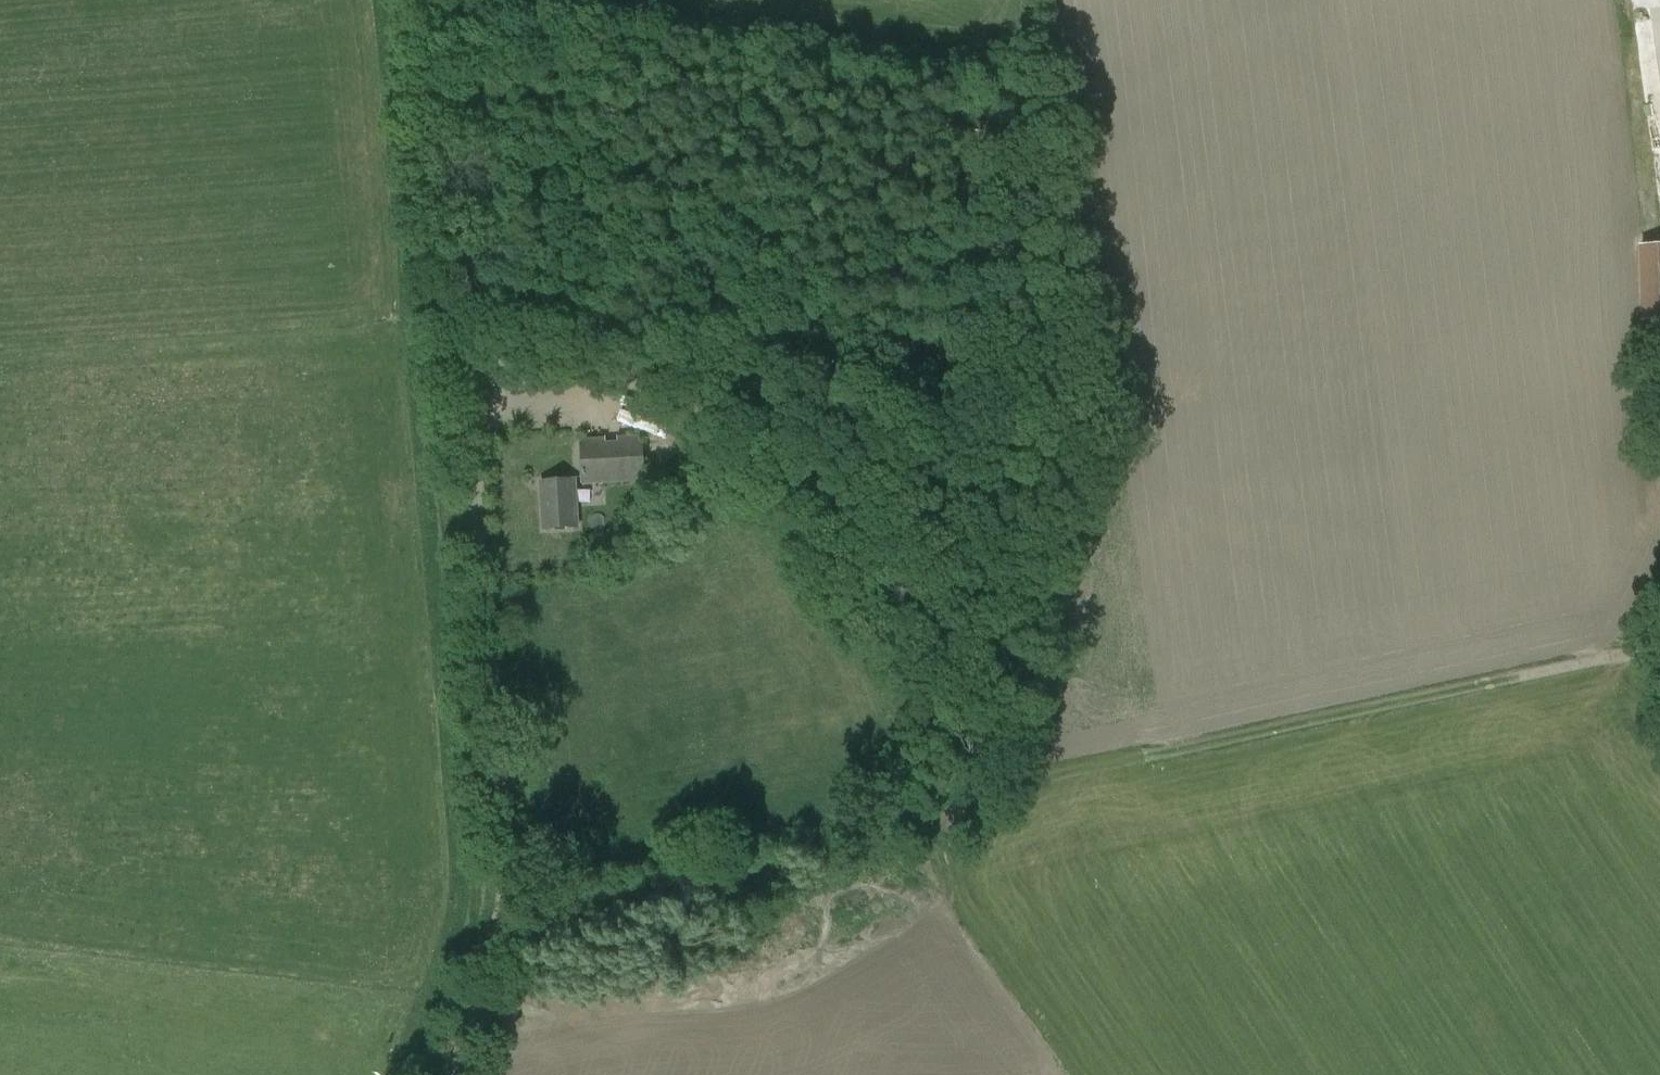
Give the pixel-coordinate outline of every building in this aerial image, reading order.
[(1659,321),(1659,245),(1639,246),(1642,322),(1659,321)] [(584,486),(647,482),(644,436),(619,437),(619,442),(607,443),(607,438),(581,440),(584,486)] [(544,529),(579,527),(576,481),(542,483),(544,529)]
